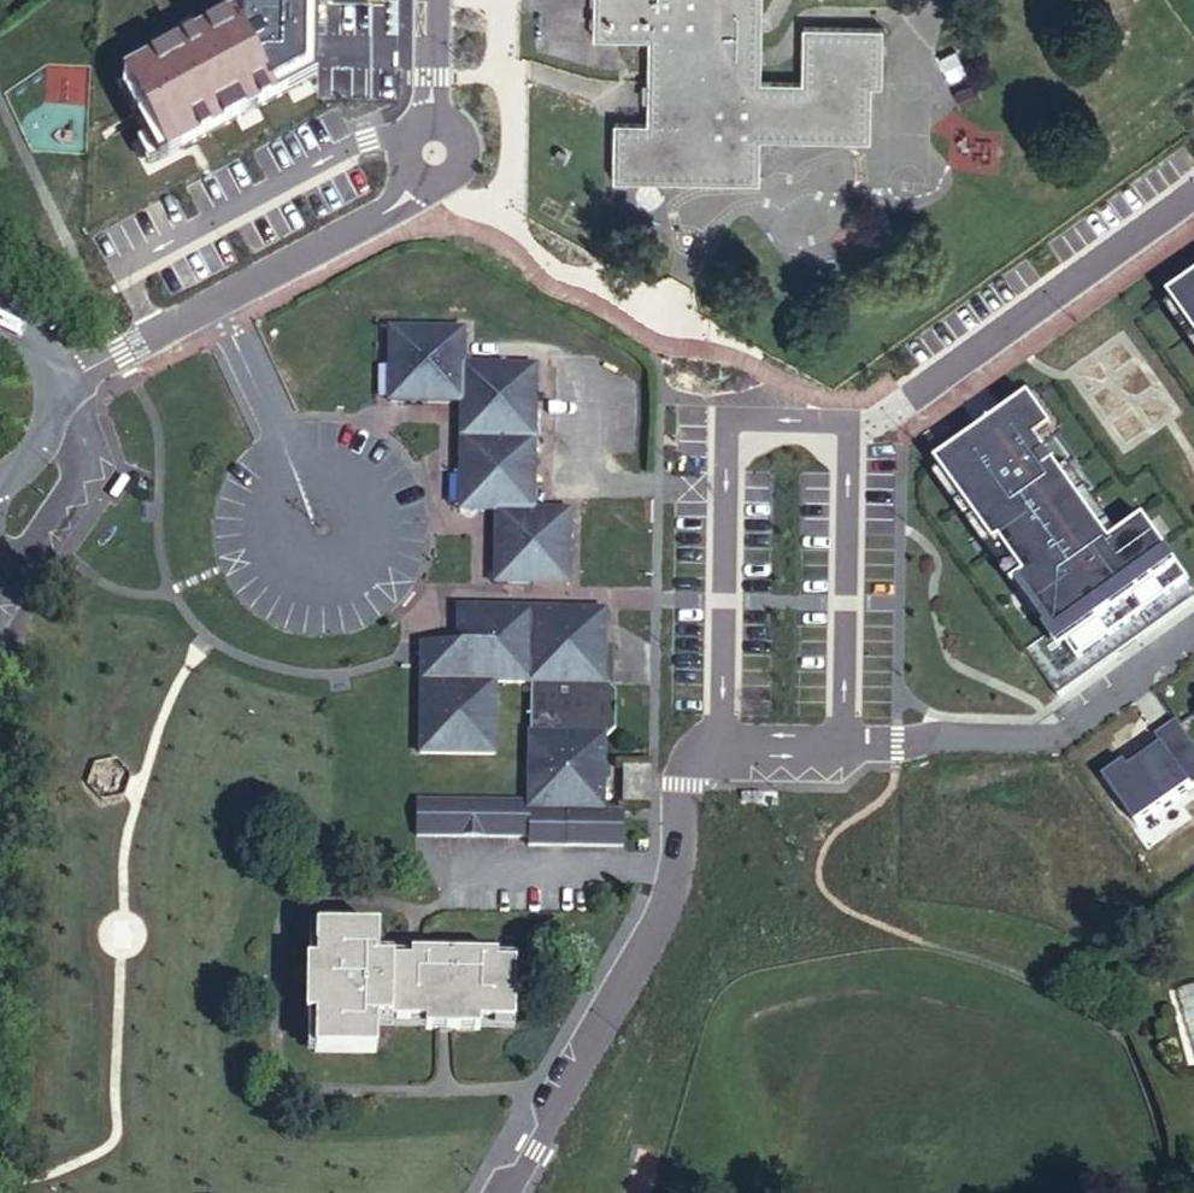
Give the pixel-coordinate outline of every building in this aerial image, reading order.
[(594,35),(651,36),(649,125),(615,124),(614,177),(757,180),(760,138),(869,139),(870,85),(880,85),(881,29),(803,27),(802,82),(757,82),(760,0),(594,0),(594,35)] [(133,73),(131,115),(216,116),(218,97),(241,97),(241,76),(302,76),(322,63),(322,34),(278,33),(277,38),(240,37),(239,28),(193,29),(176,44),(176,75),(133,73)] [(1193,333),(1193,278),(1168,297),(1193,333)] [(466,332),(393,331),(392,403),(463,405),(464,511),(499,513),(499,585),(573,586),(574,511),(534,511),(535,367),(466,365),(466,332)] [(1058,693),(1193,595),(1193,583),(1144,514),(1111,538),(1059,466),(1076,454),(1030,390),(937,457),(1048,630),(1025,647),(1058,693)] [(494,687),(514,687),(534,687),(607,687),(607,614),(460,612),(459,647),(495,648),(494,687)] [(495,648),(459,647),(451,647),(442,647),(428,647),(425,647),(423,760),(493,761),(494,687),(495,648)] [(607,687),(534,687),(529,810),(529,812),(601,813),(606,738),(616,728),(617,697),(607,687)] [(1176,722),(1155,737),(1163,748),(1130,772),(1125,766),(1104,782),(1137,827),(1193,786),(1193,747),(1176,722)] [(623,768),(622,800),(645,801),(646,768),(623,768)] [(623,857),(624,820),(528,818),(529,812),(529,810),(417,809),(417,846),(529,847),(529,855),(623,857)] [(317,1020),(315,1052),(377,1055),(380,1023),(429,1023),(428,1033),(482,1034),(484,1024),(516,1023),(517,964),(500,964),(498,954),(412,952),(410,963),(380,962),(380,931),(319,931),(316,965),(307,966),(306,1020),(317,1020)] [(1166,1022),(1176,1097),(1193,1095),(1193,1018),(1166,1022)]
